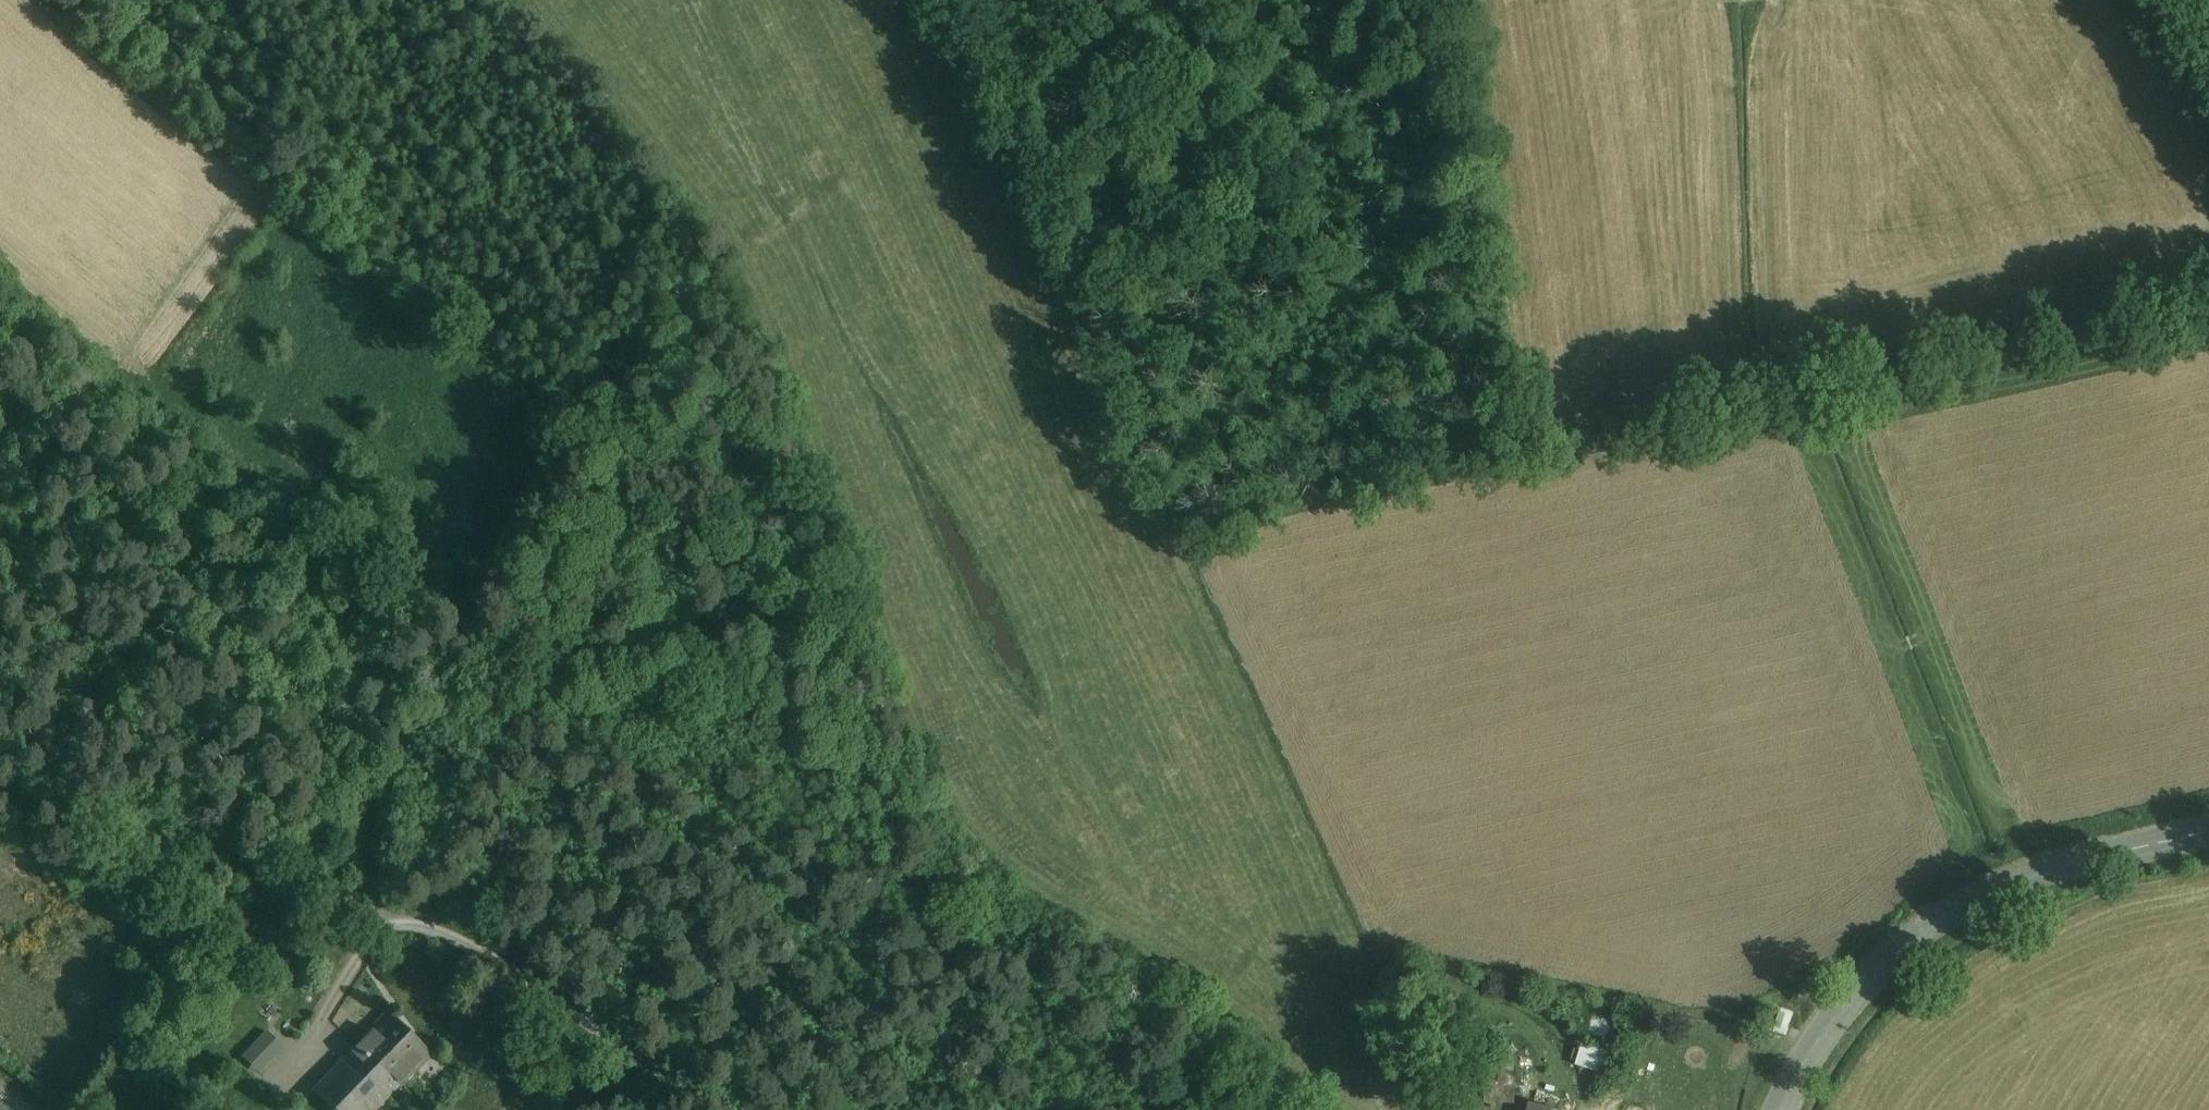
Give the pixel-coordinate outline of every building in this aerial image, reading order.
[(391,1008),(316,1086),(341,1109),(383,1109),(438,1054),(391,1008)] [(262,1075),(289,1048),(270,1030),(243,1058),(262,1075)] [(1584,1041),(1577,1062),(1603,1071),(1610,1050),(1584,1041)] [(1520,1098),(1517,1109),(1561,1109),(1520,1098)]
